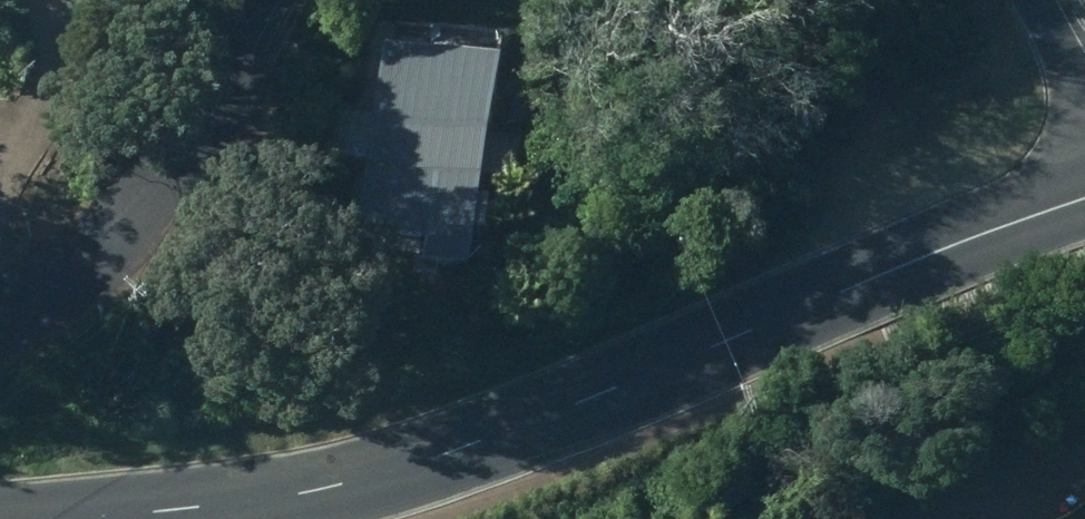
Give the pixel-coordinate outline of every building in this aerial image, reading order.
[(504,50),(388,36),(364,222),(429,230),(426,251),(477,257),(504,50)]
